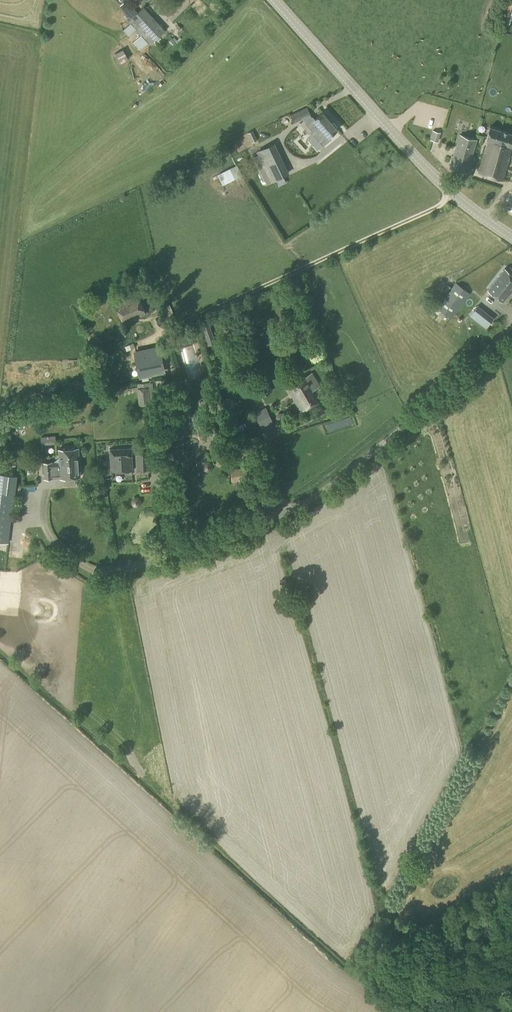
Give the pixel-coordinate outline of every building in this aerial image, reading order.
[(165,31),(144,8),(131,19),(128,22),(129,24),(123,30),(128,35),(134,29),(141,36),(134,43),(140,50),(147,43),(149,45),(165,31)] [(294,123),(311,115),(307,107),(290,115),(294,123)] [(337,129),(322,112),(315,119),(312,116),(305,123),(312,131),(310,132),(323,146),(332,138),(329,135),(337,129)] [(490,127),(486,138),(489,139),(479,172),(492,176),(502,179),(511,147),(511,133),(490,127)] [(438,142),(440,132),(432,130),(430,140),(438,142)] [(253,131),(248,133),(248,134),(252,142),(257,140),(253,131)] [(466,172),(475,140),(460,135),(450,168),(466,172)] [(258,158),(280,151),(276,139),(254,146),(258,158)] [(310,153),(313,149),(307,143),(303,146),(310,153)] [(282,159),(264,167),(271,183),(289,174),(282,159)] [(511,290),(511,274),(505,268),(488,289),(503,301),(511,290)] [(451,318),(470,293),(456,282),(436,308),(451,318)] [(125,323),(146,313),(136,292),(129,295),(130,298),(116,304),(125,323)] [(494,318),(486,311),(478,322),(486,328),(494,318)] [(209,324),(200,328),(206,346),(215,343),(209,324)] [(139,378),(166,372),(160,346),(133,351),(139,378)] [(197,358),(190,360),(194,374),(202,372),(197,358)] [(301,411),(323,397),(317,387),(320,385),(312,372),(287,387),(301,411)] [(110,384),(114,382),(115,378),(111,375),(107,376),(106,381),(110,384)] [(158,393),(167,391),(164,379),(155,381),(158,393)] [(138,405),(150,404),(150,400),(154,400),(152,382),(139,383),(139,388),(137,388),(138,405)] [(264,432),(275,426),(266,407),(254,413),(264,432)] [(199,438),(215,436),(213,423),(197,426),(199,438)] [(41,445),(56,444),(55,436),(41,437),(41,445)] [(80,476),(78,447),(59,449),(60,462),(54,462),(54,465),(52,465),(52,462),(42,462),(44,479),(53,478),(53,475),(55,475),(55,478),(80,476)] [(111,471),(133,470),(131,447),(110,449),(111,471)] [(137,470),(149,470),(148,453),(137,454),(137,470)] [(232,481),(248,480),(246,467),(230,469),(232,481)] [(17,475),(0,473),(0,542),(8,543),(14,493),(15,493),(17,475)]
